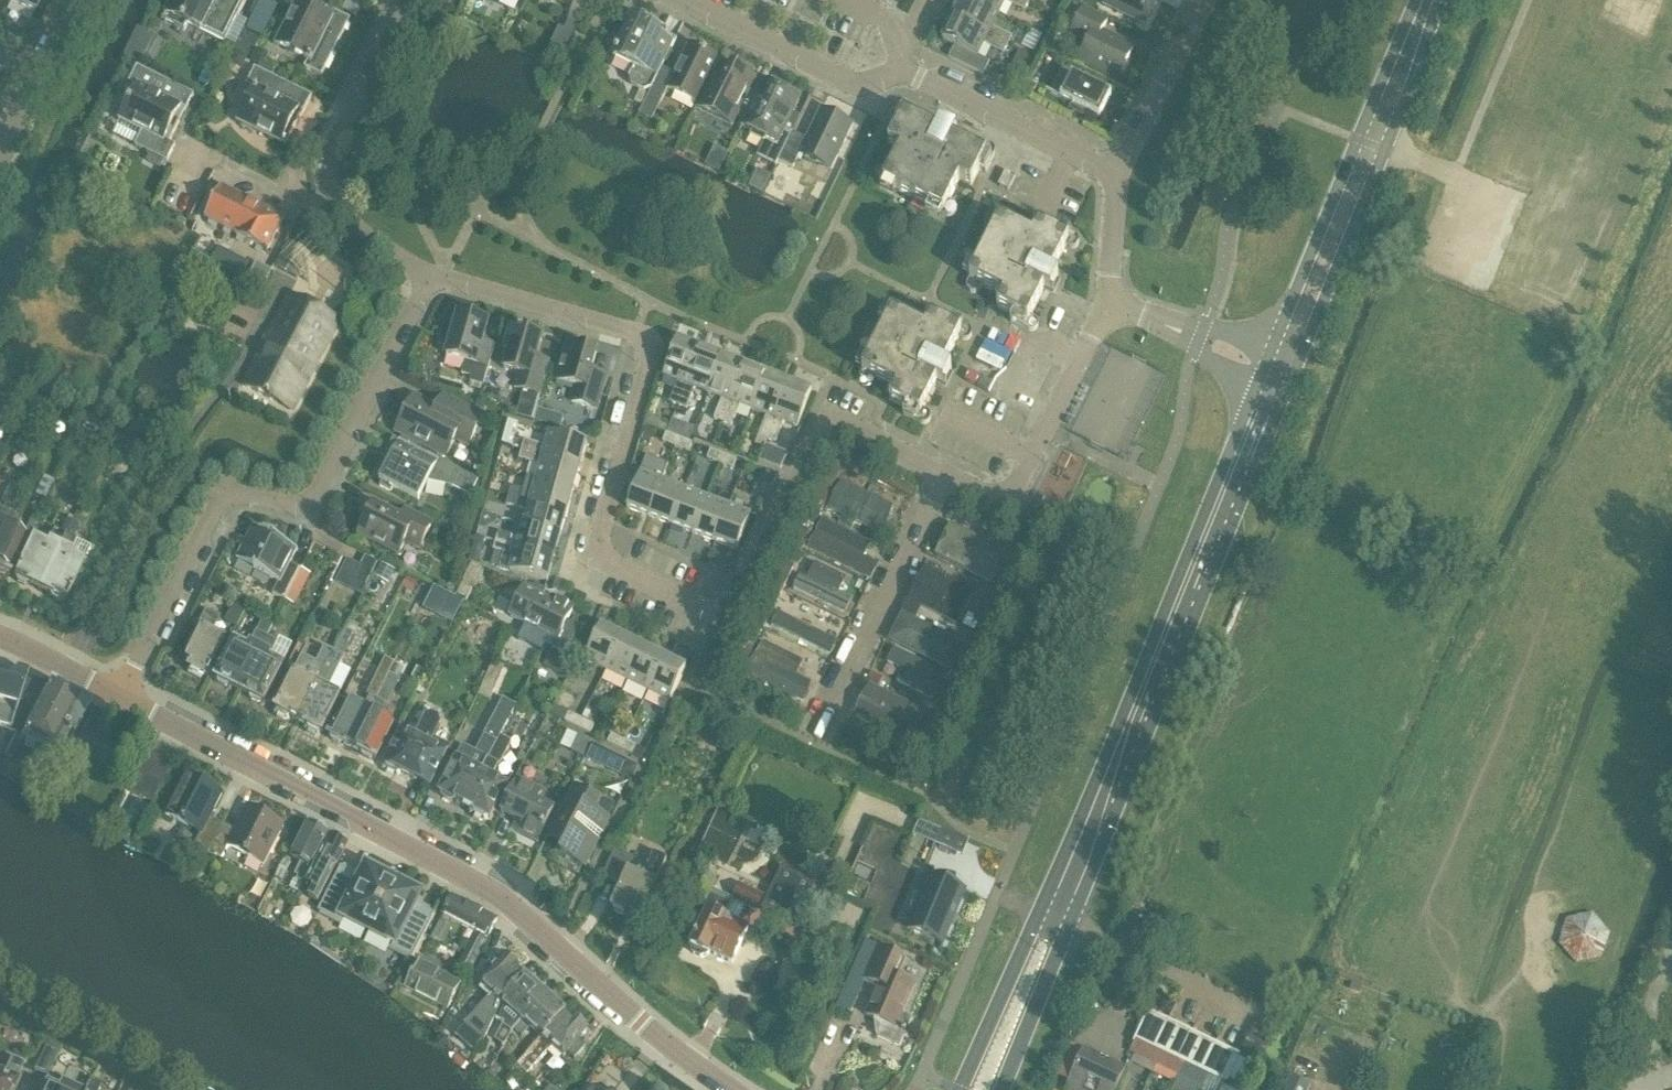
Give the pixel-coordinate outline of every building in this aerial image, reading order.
[(40,0),(10,0),(9,2),(33,13),(40,0)] [(247,0),(172,0),(162,20),(184,31),(188,24),(225,43),(247,0)] [(350,20),(311,0),(299,0),(277,44),(308,60),(304,68),(322,77),(350,20)] [(568,22),(578,26),(591,0),(575,0),(568,22)] [(1012,37),(993,27),(999,15),(970,0),(963,0),(954,19),(1008,46),(1012,37)] [(1023,0),(970,0),(999,15),(1005,2),(1025,12),(1029,3),(1023,0)] [(1158,0),(1106,0),(1103,5),(1145,26),(1158,0)] [(1118,80),(1134,49),(1102,33),(1107,21),(1083,9),(1070,34),(1088,43),(1079,61),(1118,80)] [(645,92),(652,89),(662,68),(675,43),(654,33),(656,29),(633,17),(613,57),(634,67),(628,78),(631,85),(645,92)] [(1008,46),(954,19),(943,41),(955,47),(949,58),(984,76),(990,63),(978,57),(984,44),(1004,54),(1008,46)] [(244,30),(235,47),(251,55),(260,38),(244,30)] [(14,53),(20,42),(8,36),(2,47),(14,53)] [(702,52),(688,45),(674,74),(662,68),(652,89),(647,99),(660,106),(668,89),(698,104),(710,80),(720,60),(706,54),(707,52),(703,50),(702,52)] [(11,60),(0,54),(0,68),(5,71),(11,60)] [(136,87),(120,119),(143,131),(135,146),(150,154),(147,161),(161,168),(164,161),(167,163),(176,145),(170,142),(194,95),(137,66),(129,83),(136,87)] [(732,126),(756,78),(732,66),(722,86),(710,80),(698,104),(697,108),(732,126)] [(287,146),(312,97),(255,68),(246,85),(254,89),(238,121),(287,146)] [(1100,118),(1111,95),(1108,93),(1108,87),(1092,85),(1062,71),(1050,94),(1072,105),(1072,110),(1087,112),(1100,118)] [(779,161),(792,133),(800,117),(792,113),(799,99),(786,93),(778,96),(777,97),(761,89),(765,82),(763,82),(741,126),(766,138),(756,158),(776,167),(779,161)] [(1031,98),(1037,86),(1029,82),(1023,94),(1031,98)] [(937,132),(915,121),(909,118),(911,114),(912,112),(912,111),(912,110),(911,108),(911,107),(910,106),(908,105),(907,104),(905,104),(904,104),(903,104),(902,105),(901,105),(900,107),(899,108),(897,113),(903,116),(888,146),(900,152),(889,172),(884,170),(882,169),(880,170),(879,171),(878,171),(877,172),(876,174),(876,175),(875,177),(876,178),(876,179),(877,180),(877,181),(878,182),(948,217),(950,217),(951,217),(953,216),(954,216),(954,215),(955,214),(956,212),(957,211),(957,209),(956,208),(956,207),(955,206),(954,205),(949,202),(959,181),(971,187),(980,170),(986,173),(994,155),(995,154),(995,153),(995,152),(995,151),(995,150),(994,149),(994,148),(993,147),(992,147),(991,146),(989,145),(987,146),(986,146),(985,147),(984,147),(983,149),(980,153),(953,140),(957,130),(956,130),(955,132),(940,125),(937,132)] [(831,169),(852,126),(820,110),(806,140),(792,133),(779,161),(793,168),(800,154),(831,169)] [(1009,190),(1009,189),(1016,177),(1006,172),(999,186),(1009,190)] [(284,219),(221,187),(205,218),(206,219),(236,234),(235,235),(267,252),(284,219)] [(1032,237),(1012,226),(1014,222),(1014,220),(1014,219),(1014,217),(1013,216),(1013,215),(1011,214),(1010,213),(1008,212),(1007,212),(1006,213),(1004,213),(1003,214),(1002,215),(1001,216),(968,284),(967,285),(967,286),(967,287),(967,288),(967,289),(968,290),(969,292),(970,293),(972,294),(974,294),(975,294),(976,293),(977,293),(978,292),(979,291),(980,290),(982,286),(1003,296),(997,308),(1014,316),(1011,322),(1023,328),(1029,331),(1030,332),(1031,332),(1033,332),(1034,331),(1035,331),(1037,329),(1038,327),(1038,325),(1038,324),(1038,323),(1037,321),(1036,320),(1034,319),(1031,317),(1045,289),(1051,292),(1059,277),(1052,274),(1066,247),(1071,249),(1072,249),(1074,249),(1076,248),(1077,248),(1077,247),(1078,246),(1079,245),(1079,244),(1079,243),(1079,241),(1079,240),(1079,239),(1078,239),(1077,237),(1076,236),(1071,234),(1068,240),(1038,225),(1032,237)] [(298,278),(310,255),(289,244),(277,267),(298,278)] [(256,262),(247,280),(263,288),(272,270),(256,262)] [(293,411),(340,320),(289,294),(243,385),(293,411)] [(904,319),(907,313),(907,312),(907,311),(906,310),(906,309),(905,308),(904,307),(903,306),(902,306),(900,305),(898,305),(897,306),(895,307),(894,307),(861,375),(859,378),(859,380),(860,381),(860,382),(861,383),(862,384),(863,385),(864,386),(865,386),(867,386),(868,386),(869,386),(870,385),(871,384),(874,378),(895,389),(889,401),(907,409),(904,416),(922,425),(924,425),(925,425),(926,425),(928,424),(928,423),(929,422),(930,421),(930,420),(931,419),(931,418),(931,417),(931,416),(930,415),(930,414),(928,413),(927,412),(923,410),(937,382),(947,387),(947,386),(945,384),(952,370),(945,366),(959,338),(963,341),(964,341),(965,341),(966,341),(968,340),(970,339),(971,338),(971,337),(972,337),(972,335),(972,334),(972,333),(972,332),(971,331),(970,329),(968,328),(964,326),(961,332),(931,318),(925,329),(904,319)] [(447,319),(439,346),(449,349),(447,356),(466,362),(462,374),(472,377),(470,382),(483,386),(494,349),(481,345),(488,322),(459,314),(457,321),(447,319)] [(520,331),(510,328),(504,350),(509,352),(504,369),(519,373),(515,389),(541,396),(549,368),(535,364),(543,337),(524,332),(524,330),(520,329),(520,331)] [(678,406),(700,349),(677,340),(663,376),(677,381),(669,402),(678,406)] [(597,409),(604,385),(589,381),(597,352),(567,344),(557,381),(576,387),(572,402),(597,409)] [(708,394),(722,357),(700,349),(678,406),(687,409),(695,388),(708,394)] [(723,423),(745,366),(722,357),(708,394),(722,399),(714,419),(723,423)] [(753,411),(767,375),(745,366),(723,423),(732,426),(739,406),(753,411)] [(767,440),(789,383),(767,375),(753,411),(766,416),(758,437),(767,440)] [(798,428),(812,392),(789,383),(767,440),(776,443),(784,423),(798,428)] [(455,419),(414,398),(397,431),(447,456),(455,439),(469,446),(484,417),(462,406),(455,419)] [(551,413),(538,409),(534,420),(547,424),(551,413)] [(672,420),(667,434),(674,436),(679,423),(672,420)] [(512,448),(518,425),(508,423),(502,445),(512,448)] [(580,466),(587,443),(550,432),(546,447),(524,441),(522,450),(580,466)] [(663,443),(676,448),(680,438),(674,436),(667,434),(666,435),(663,443)] [(470,497),(478,482),(461,472),(393,438),(387,451),(393,454),(379,480),(382,482),(380,486),(391,491),(393,487),(418,500),(427,483),(453,488),(470,497)] [(689,452),(693,443),(680,438),(676,448),(689,452)] [(781,469),(788,454),(765,445),(759,461),(781,469)] [(574,489),(580,466),(522,450),(519,459),(540,465),(537,479),(574,489)] [(707,459),(720,464),(723,455),(710,450),(707,459)] [(736,460),(723,455),(720,464),(733,469),(736,460)] [(627,508),(649,516),(662,481),(669,465),(647,456),(627,508)] [(778,475),(767,471),(763,485),(771,488),(778,475)] [(848,476),(833,508),(884,533),(899,501),(848,476)] [(574,489),(537,479),(533,492),(511,486),(509,495),(567,512),(574,489)] [(685,490),(662,481),(649,516),(671,525),(685,490)] [(9,482),(0,502),(11,507),(17,493),(20,487),(9,482)] [(833,489),(821,483),(819,487),(810,505),(822,510),(833,489)] [(693,533),(707,498),(685,490),(671,525),(693,533)] [(561,535),(567,512),(509,495),(506,505),(527,511),(524,524),(561,535)] [(729,507),(707,498),(693,533),(715,542),(729,507)] [(400,521),(373,507),(359,534),(398,554),(405,541),(419,548),(433,523),(406,509),(400,521)] [(751,515),(729,507),(715,542),(738,550),(751,515)] [(2,527),(8,514),(1,511),(0,513),(0,531),(2,527)] [(0,531),(0,573),(1,574),(4,573),(9,575),(25,538),(8,530),(14,516),(8,514),(2,527),(0,531)] [(74,537),(80,523),(68,517),(61,532),(74,537)] [(802,522),(791,544),(803,550),(813,528),(802,522)] [(554,558),(561,535),(524,524),(520,538),(498,532),(496,541),(554,558)] [(826,524),(813,550),(870,579),(883,552),(826,524)] [(1008,552),(956,526),(940,559),(992,584),(1008,552)] [(38,589),(65,535),(53,530),(46,546),(31,539),(13,577),(14,578),(16,582),(23,586),(27,584),(38,589)] [(270,539),(252,530),(238,559),(255,568),(254,570),(278,583),(273,594),(286,601),(291,591),(301,569),(290,563),(296,551),(297,551),(298,550),(271,537),(270,539)] [(90,547),(65,535),(38,589),(49,595),(50,599),(58,602),(61,601),(64,602),(90,547)] [(548,581),(554,558),(496,541),(493,550),(504,553),(499,568),(504,569),(510,571),(548,581)] [(1005,569),(1017,575),(1022,564),(1028,552),(1016,547),(1011,558),(1005,569)] [(366,555),(354,581),(366,587),(379,562),(366,555)] [(381,562),(377,571),(382,573),(395,580),(400,571),(381,562)] [(794,568),(782,562),(771,584),(772,584),(783,590),(794,568)] [(988,591),(928,562),(911,598),(970,626),(988,591)] [(804,578),(797,592),(848,617),(856,601),(843,594),(849,580),(819,566),(811,582),(804,578)] [(298,595),(309,573),(301,569),(291,591),(298,595)] [(408,577),(403,587),(413,593),(419,582),(408,577)] [(557,639),(552,649),(553,649),(576,660),(578,656),(567,651),(579,627),(567,621),(573,608),(553,598),(551,602),(544,598),(546,590),(526,584),(510,616),(557,639)] [(996,587),(985,609),(997,615),(1008,592),(996,587)] [(432,589),(426,601),(446,611),(456,616),(462,604),(432,589)] [(237,627),(248,604),(237,598),(225,621),(237,627)] [(775,607),(763,601),(752,623),(764,629),(775,607)] [(846,634),(785,607),(774,631),(836,658),(846,634)] [(211,613),(186,663),(191,666),(190,669),(204,676),(205,673),(209,675),(227,641),(211,633),(219,618),(211,613)] [(229,686),(240,692),(267,637),(276,619),(266,614),(249,648),(235,641),(215,679),(219,681),(220,684),(226,687),(229,686)] [(963,646),(901,615),(887,642),(949,673),(963,646)] [(606,670),(622,637),(601,626),(584,660),(606,670)] [(334,654),(333,654),(299,721),(309,726),(310,729),(316,732),(319,731),(322,733),(341,697),(328,690),(344,659),(343,659),(355,635),(347,630),(334,654)] [(973,634),(962,656),(974,662),(985,640),(983,639),(973,634)] [(277,643),(267,637),(240,692),(251,697),(252,700),(258,703),(261,702),(264,704),(289,655),(275,648),(277,643)] [(606,670),(627,681),(644,647),(622,637),(606,670)] [(825,671),(766,644),(750,678),(809,705),(825,671)] [(948,678),(884,646),(866,682),(930,713),(948,678)] [(627,681),(648,692),(665,658),(644,647),(627,681)] [(751,654),(740,648),(729,671),(740,676),(751,654)] [(299,721),(333,654),(324,649),(316,665),(302,658),(276,709),(279,711),(280,714),(286,717),(289,716),(299,721)] [(553,649),(544,667),(567,678),(576,660),(553,649)] [(686,668),(665,658),(648,692),(669,702),(686,668)] [(493,663),(485,682),(495,686),(503,667),(493,663)] [(26,678),(27,672),(17,669),(14,678),(1,692),(0,692),(0,729),(17,734),(44,680),(43,680),(42,682),(26,678)] [(954,673),(943,695),(955,701),(965,679),(954,673)] [(352,748),(388,677),(382,674),(365,709),(348,700),(329,736),(333,738),(334,741),(340,744),(343,743),(352,748)] [(388,677),(352,748),(362,753),(363,756),(370,759),(372,758),(376,760),(394,724),(381,717),(387,705),(399,680),(389,675),(388,677)] [(56,761),(90,705),(77,698),(50,683),(21,742),(56,761)] [(923,721),(864,693),(850,722),(909,751),(923,721)] [(464,804),(500,738),(516,706),(504,700),(476,753),(464,747),(457,759),(457,758),(439,791),(441,792),(443,797),(451,801),(456,800),(464,804)] [(402,729),(385,764),(386,765),(388,769),(396,773),(401,772),(430,786),(450,747),(433,739),(441,721),(438,716),(431,713),(425,713),(414,735),(402,729)] [(577,728),(582,719),(569,713),(565,722),(577,728)] [(934,713),(923,735),(935,741),(946,718),(934,713)] [(590,734),(594,725),(582,719),(577,728),(590,734)] [(593,743),(574,734),(566,750),(585,759),(593,743)] [(619,749),(624,740),(612,734),(607,743),(619,749)] [(511,744),(500,738),(464,804),(473,809),(475,814),(483,818),(488,817),(489,817),(507,784),(493,777),(511,744)] [(632,755),(637,746),(624,740),(619,749),(632,755)] [(153,803),(173,764),(149,752),(129,791),(153,803)] [(209,852),(222,824),(210,818),(222,794),(185,775),(165,815),(201,833),(195,845),(209,852)] [(537,843),(554,809),(537,801),(542,791),(518,779),(501,812),(523,824),(519,833),(537,843)] [(599,802),(600,800),(574,787),(555,825),(567,831),(569,837),(564,848),(567,857),(586,867),(609,819),(608,819),(615,806),(604,800),(599,802)] [(264,865),(284,825),(247,807),(235,830),(222,824),(209,852),(223,859),(229,847),(264,865)] [(913,836),(915,837),(915,835),(937,844),(942,831),(919,821),(913,836)] [(303,883),(329,832),(310,823),(292,858),(301,863),(295,875),(299,877),(297,880),(303,883)] [(318,904),(348,842),(332,834),(307,885),(315,888),(309,900),(318,904)] [(615,850),(603,877),(622,885),(611,909),(614,910),(616,914),(622,916),(625,916),(629,918),(631,915),(637,917),(640,910),(643,911),(662,870),(663,870),(667,860),(654,854),(643,878),(628,871),(634,859),(615,850)] [(278,872),(284,860),(285,858),(276,854),(269,868),(278,872)] [(284,860),(278,872),(275,878),(282,881),(292,864),(284,860)] [(396,876),(378,866),(375,872),(367,867),(362,877),(341,867),(318,912),(340,923),(343,918),(368,931),(396,876)] [(815,883),(782,867),(762,911),(795,926),(815,883)] [(412,959),(435,914),(415,904),(420,894),(412,890),(414,885),(396,876),(368,931),(394,944),(391,949),(412,959)] [(932,878),(908,931),(944,947),(967,894),(932,878)] [(758,909),(764,896),(756,892),(750,889),(740,884),(733,899),(747,905),(757,910),(758,909)] [(732,964),(749,929),(738,924),(738,923),(746,906),(712,890),(703,908),(708,910),(691,947),(693,954),(702,958),(709,955),(710,954),(732,964)] [(481,951),(494,926),(497,920),(453,897),(444,915),(476,932),(469,945),(481,951)] [(1576,964),(1602,960),(1610,934),(1593,914),(1567,919),(1558,944),(1576,964)] [(443,945),(451,928),(440,922),(431,940),(443,945)] [(865,942),(847,983),(855,986),(864,982),(878,988),(866,1015),(874,1019),(877,1037),(900,1047),(912,1018),(902,1013),(914,986),(894,977),(902,958),(865,942)] [(470,972),(481,951),(469,945),(458,966),(470,972)] [(484,1041),(493,1019),(501,1001),(525,975),(518,969),(519,967),(517,965),(517,962),(510,957),(507,956),(505,954),(480,982),(493,994),(465,1024),(484,1041)] [(447,1010),(460,985),(418,963),(405,988),(447,1010)] [(529,978),(525,975),(501,1001),(493,1019),(504,1025),(495,1042),(503,1047),(513,1030),(546,994),(540,988),(541,987),(531,979),(529,978)] [(552,999),(546,994),(513,1030),(521,1038),(530,1028),(541,1038),(542,1038),(566,1012),(563,1009),(562,1007),(553,998),(552,999)] [(1148,1011),(1134,1040),(1139,1042),(1154,1049),(1168,1021),(1148,1011)] [(573,1018),(566,1012),(542,1038),(541,1038),(517,1065),(525,1073),(550,1046),(563,1057),(568,1051),(575,1058),(585,1047),(578,1040),(588,1029),(586,1027),(585,1024),(579,1019),(576,1018),(574,1016),(573,1018)] [(1168,1021),(1154,1049),(1164,1054),(1178,1060),(1191,1032),(1168,1021)] [(1191,1032),(1178,1060),(1185,1064),(1202,1071),(1215,1043),(1191,1032)] [(45,1076),(59,1044),(45,1036),(40,1045),(45,1047),(34,1071),(45,1076)] [(1215,1043),(1202,1071),(1208,1074),(1226,1083),(1234,1066),(1236,1063),(1256,1073),(1267,1049),(1246,1039),(1238,1055),(1215,1043)] [(1139,1042),(1134,1053),(1158,1065),(1164,1054),(1154,1049),(1139,1042)] [(1126,1071),(1084,1051),(1066,1089),(1117,1089),(1126,1071)] [(1164,1054),(1158,1065),(1180,1075),(1185,1064),(1178,1060),(1164,1054)] [(23,1064),(10,1059),(4,1072),(0,1070),(0,1089),(11,1089),(23,1064)] [(1185,1064),(1180,1075),(1202,1086),(1208,1074),(1202,1071),(1185,1064)] [(1308,1085),(1288,1077),(1282,1089),(1306,1089),(1308,1085)] [(40,1089),(84,1089),(61,1079),(58,1085),(46,1079),(40,1089)] [(100,1085),(90,1080),(85,1089),(97,1089),(100,1085)]
